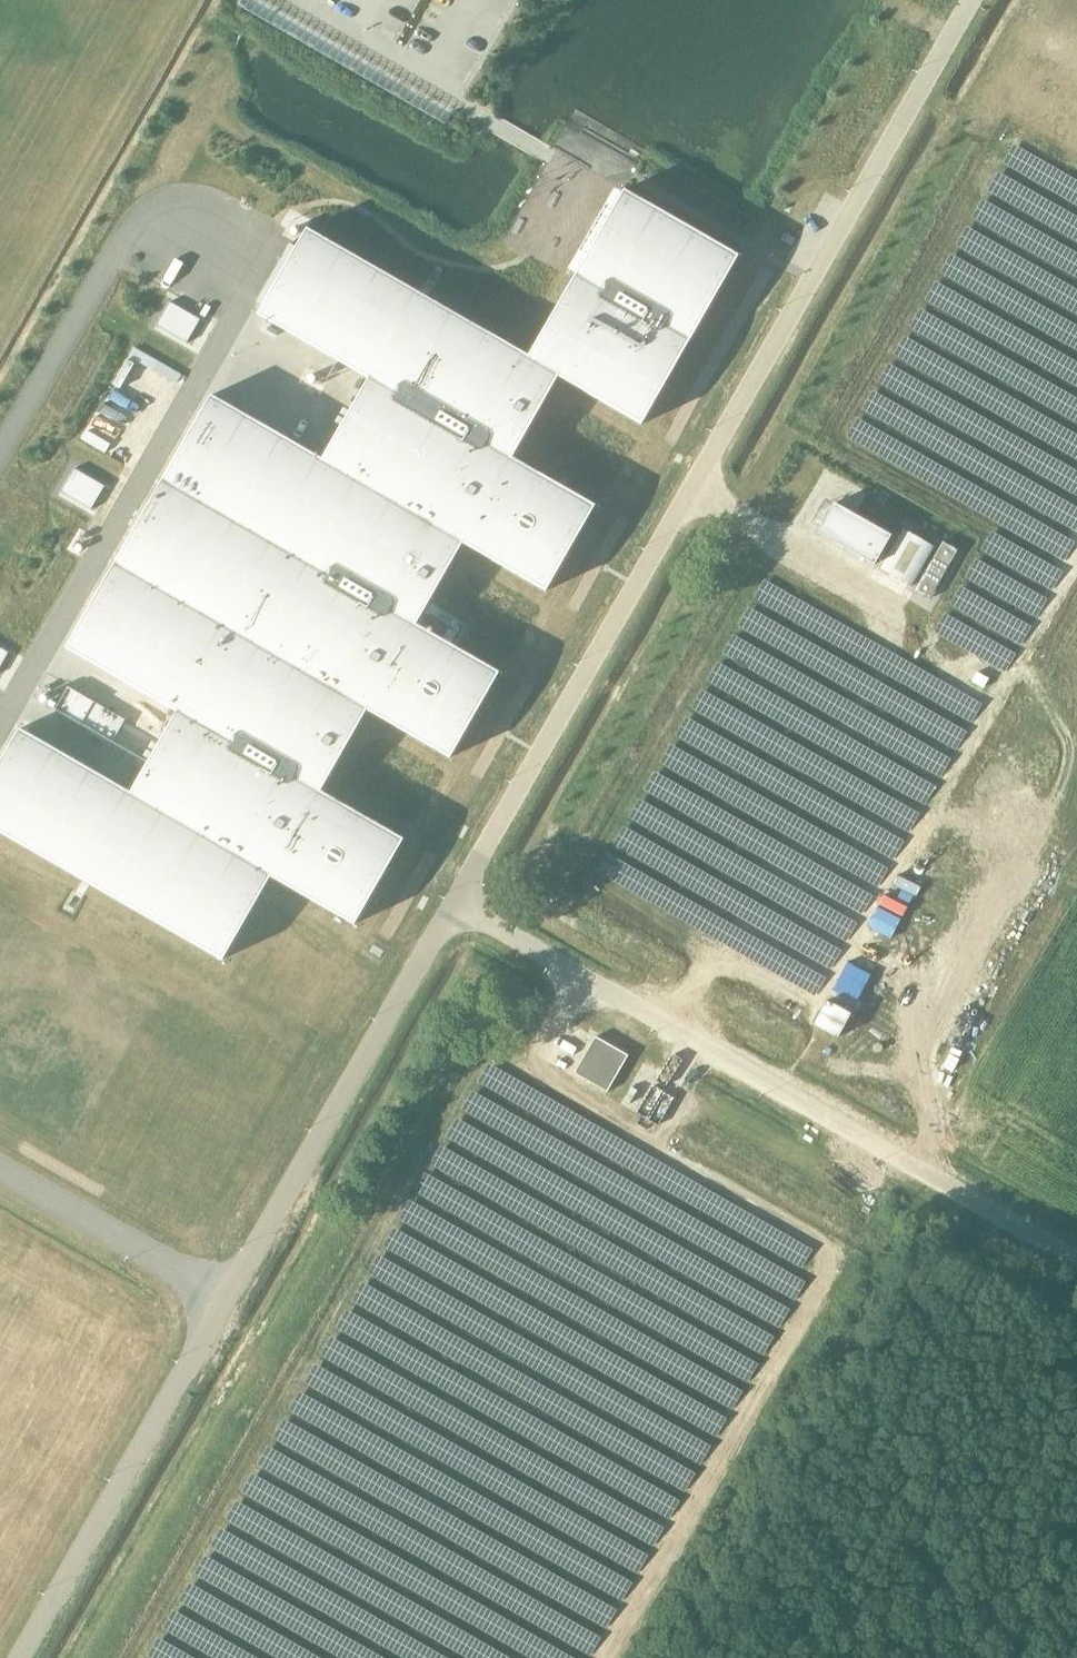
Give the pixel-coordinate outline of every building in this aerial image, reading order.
[(446,125),(454,111),(261,0),(239,0),(236,5),(261,19),(446,125)] [(1076,112),(1076,63),(1025,36),(966,146),(1039,184),(1076,112)] [(623,190),(606,220),(601,218),(597,225),(587,243),(591,245),(528,356),(306,229),(256,315),(367,379),(321,459),(210,395),(65,648),(176,712),(130,792),(18,729),(0,761),(0,833),(222,960),(270,877),(354,925),(403,839),(320,791),(366,710),(449,758),(499,672),(415,624),(462,544),(545,592),(594,506),(511,458),(557,377),(641,425),(738,256),(623,190)] [(449,279),(438,294),(456,308),(467,293),(449,279)] [(199,320),(168,302),(155,326),(186,343),(199,320)] [(104,487),(73,469),(59,492),(90,510),(104,487)] [(817,533),(873,565),(890,535),(833,503),(817,533)] [(22,518),(18,528),(38,538),(43,527),(22,518)] [(933,547),(902,529),(880,569),(911,586),(933,547)] [(957,551),(942,542),(914,591),(929,599),(957,551)] [(608,844),(710,896),(821,679),(796,666),(784,690),(777,686),(814,614),(831,623),(821,642),(842,652),(860,616),(822,597),(827,588),(768,558),(710,671),(687,659),(642,746),(655,753),(608,844)] [(465,593),(482,566),(470,559),(453,586),(465,593)] [(124,720),(67,687),(53,711),(111,744),(124,720)] [(836,759),(846,764),(873,716),(864,710),(836,759)] [(805,808),(790,832),(811,846),(827,822),(805,808)] [(606,1092),(627,1055),(594,1037),(573,1073),(606,1092)] [(284,1544),(423,1617),(561,1357),(567,1360),(629,1242),(758,1310),(766,1295),(819,1323),(835,1291),(785,1265),(797,1240),(658,1167),(651,1179),(524,1112),(490,1177),(489,1176),(445,1259),(526,1302),(429,1486),(339,1439),(284,1544)] [(360,1633),(367,1617),(331,1600),(324,1616),(360,1633)]
